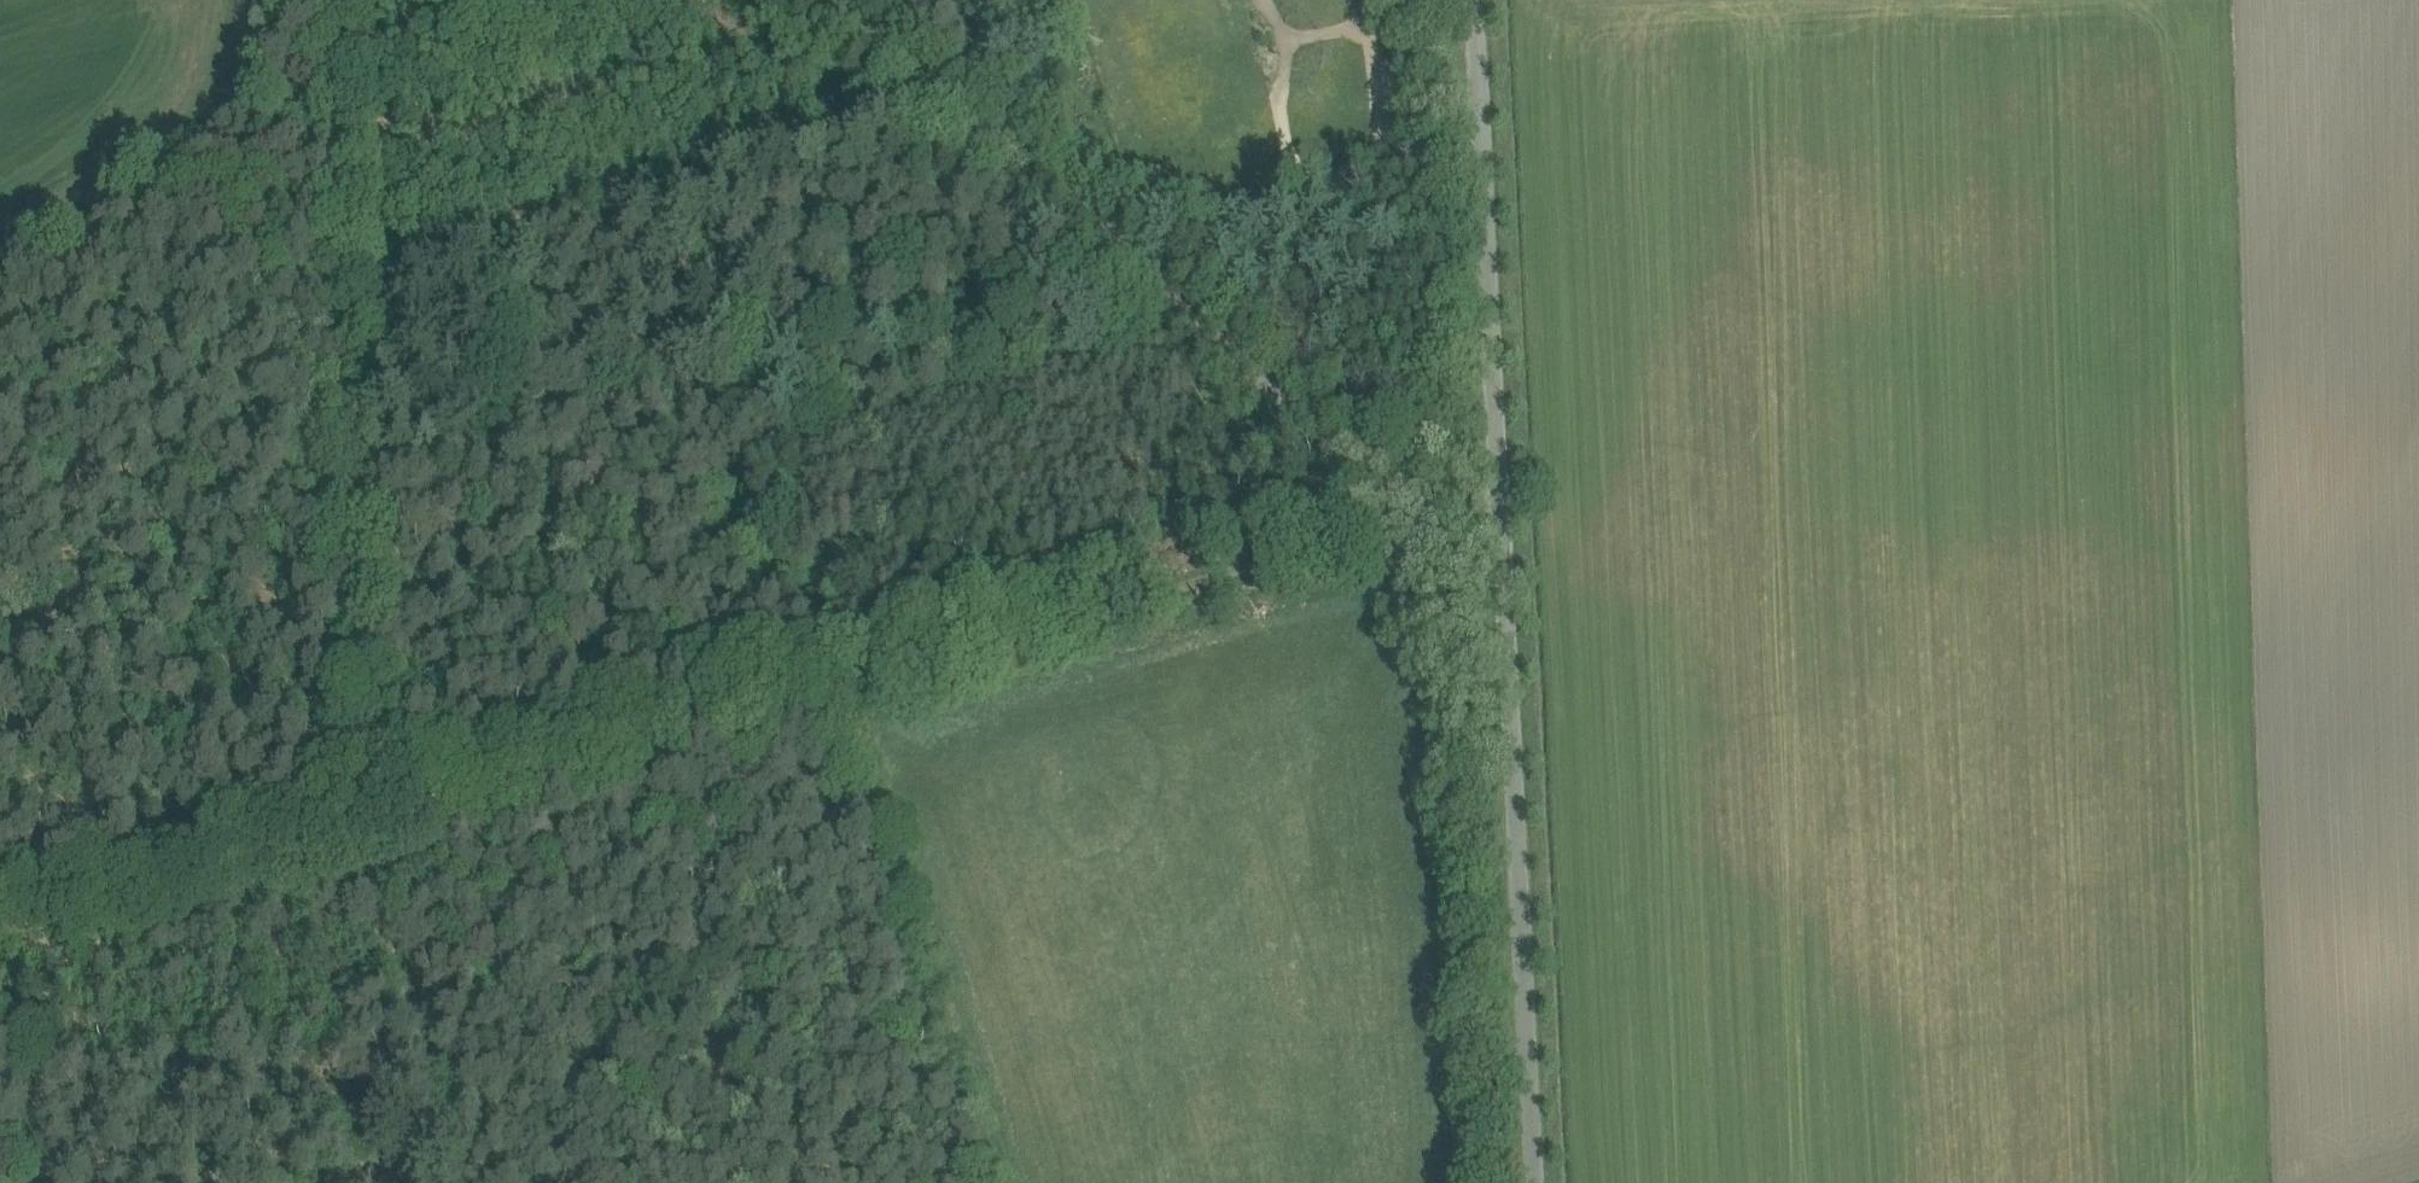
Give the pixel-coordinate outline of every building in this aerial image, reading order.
[(1325,44),(1327,61),(1344,59),(1341,42),(1325,44)]
